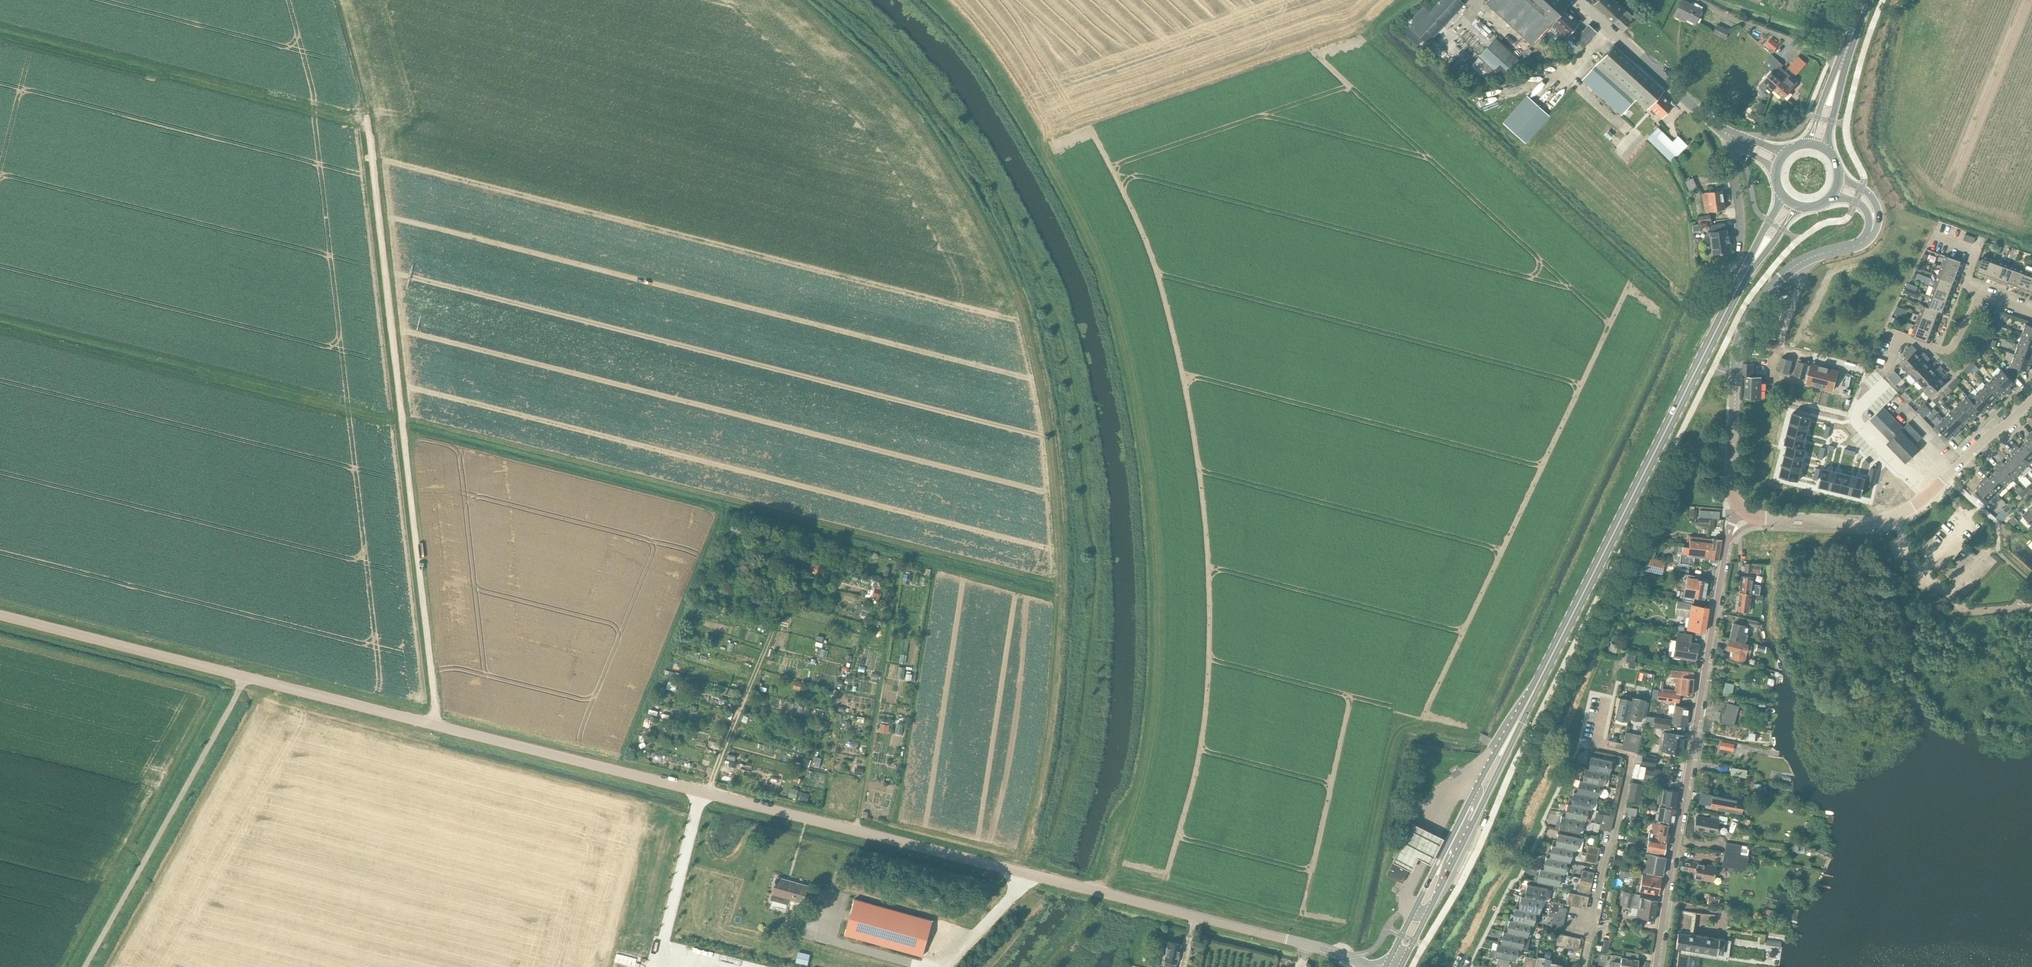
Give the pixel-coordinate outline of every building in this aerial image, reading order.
[(1429,12),(1423,6),(1406,24),(1404,22),(1398,28),(1417,45),(1422,39),(1427,44),(1464,4),(1460,0),(1440,0),(1429,12)] [(1565,9),(1569,5),(1564,0),(1487,0),(1484,3),(1532,46),(1549,27),(1563,40),(1570,32),(1576,37),(1576,38),(1584,46),(1596,32),(1588,25),(1583,30),(1577,24),(1579,22),(1578,21),(1578,19),(1575,17),(1573,17),(1565,9)] [(1594,4),(1622,31),(1634,18),(1615,0),(1598,0),(1594,4)] [(1703,10),(1684,0),(1683,0),(1674,16),(1681,19),(1682,16),(1696,24),(1703,10)] [(1726,39),(1730,30),(1718,24),(1713,33),(1726,39)] [(1495,37),(1478,56),(1502,78),(1519,59),(1495,37)] [(1773,49),(1778,44),(1771,39),(1767,44),(1773,49)] [(1660,119),(1673,106),(1661,93),(1664,90),(1613,45),(1596,63),(1635,99),(1647,110),(1649,107),(1660,119)] [(1784,98),(1798,83),(1781,67),(1783,65),(1771,55),(1763,63),(1772,71),(1758,85),(1765,91),(1767,89),(1772,93),(1774,89),(1784,98)] [(1799,56),(1788,68),(1796,76),(1807,63),(1799,56)] [(1596,63),(1581,79),(1621,115),(1635,99),(1618,83),(1596,63)] [(1526,96),(1490,136),(1514,156),(1549,116),(1526,96)] [(1759,100),(1755,110),(1761,113),(1765,102),(1759,100)] [(1658,128),(1647,138),(1671,162),(1688,146),(1678,137),(1672,142),(1658,128)] [(1608,130),(1604,135),(1609,139),(1613,135),(1608,130)] [(1693,178),(1685,181),(1689,190),(1697,187),(1693,178)] [(1706,211),(1725,209),(1723,189),(1702,192),(1706,211)] [(1699,223),(1712,221),(1711,214),(1698,216),(1699,223)] [(1726,230),(1725,223),(1711,225),(1712,232),(1708,232),(1705,236),(1706,239),(1709,241),(1711,241),(1713,254),(1732,251),(1730,236),(1729,236),(1728,229),(1726,230)] [(1973,243),(1975,237),(1965,234),(1963,239),(1973,243)] [(1942,265),(1942,266),(1960,272),(1964,262),(1946,255),(1942,265)] [(1978,259),(1976,265),(1979,266),(1977,273),(1987,277),(1994,259),(1984,255),(1981,261),(1978,259)] [(1994,259),(1987,277),(1997,281),(2004,262),(1994,259)] [(2004,262),(1997,281),(1998,281),(2007,284),(2007,285),(2014,266),(2013,266),(2004,262)] [(1939,274),(1938,276),(1956,283),(1957,281),(1960,272),(1942,266),(1939,274)] [(2014,266),(2007,285),(2017,288),(2024,270),(2014,266)] [(2017,288),(2027,292),(2031,279),(2031,273),(2024,270),(2017,288)] [(1918,274),(1916,279),(1919,281),(1922,282),(1925,276),(1918,273),(1918,274)] [(1934,286),(1952,293),(1953,293),(1953,292),(1956,283),(1938,276),(1935,285),(1934,286)] [(1930,296),(1949,303),(1949,302),(1952,293),(1934,286),(1931,295),(1930,296)] [(1930,296),(1927,306),(1941,312),(1945,313),(1949,303),(1930,296)] [(1919,315),(1938,322),(1938,321),(1941,312),(1927,306),(1923,305),(1919,315)] [(1998,325),(2002,327),(2004,321),(2006,322),(2008,316),(2002,314),(1998,325)] [(1919,315),(1915,325),(1934,332),(1938,322),(1919,315)] [(2031,337),(2031,326),(2025,323),(2021,334),(2031,337)] [(1912,335),(1912,336),(1930,342),(1934,332),(1915,325),(1912,335)] [(2021,334),(2018,344),(2031,349),(2031,337),(2021,334)] [(1799,355),(1793,376),(1806,379),(1807,379),(1806,384),(1833,390),(1838,370),(1811,363),(1812,359),(1816,347),(1805,344),(1798,355),(1799,355)] [(1908,373),(1927,355),(1924,351),(1919,356),(1915,351),(1917,349),(1912,344),(1904,353),(1909,357),(1902,365),(1907,371),(1908,373)] [(2018,344),(2014,354),(2031,360),(2031,349),(2018,344)] [(2014,354),(2010,364),(2011,365),(2008,367),(2017,377),(2025,370),(2028,371),(2031,365),(2031,360),(2014,354)] [(1916,381),(1930,367),(1926,363),(1930,358),(1927,355),(1908,373),(1910,375),(1911,374),(1915,378),(1914,379),(1916,381)] [(1781,358),(1778,371),(1788,374),(1792,360),(1782,357),(1781,358)] [(1743,362),(1743,376),(1745,376),(1743,398),(1761,398),(1762,382),(1762,380),(1763,377),(1763,376),(1762,376),(1753,376),(1754,362),(1743,362)] [(2013,381),(2017,377),(2008,367),(2006,365),(2004,366),(2001,369),(2001,368),(1993,376),(2008,392),(2012,389),(2010,387),(2015,382),(2013,381)] [(1919,393),(1942,370),(1939,367),(1934,372),(1930,367),(1916,381),(1917,382),(1918,382),(1922,386),(1918,390),(1917,391),(1919,393)] [(1942,370),(1919,393),(1921,395),(1923,392),(1929,398),(1945,383),(1941,378),(1945,374),(1942,370)] [(2005,395),(2008,392),(1993,376),(1985,384),(1999,397),(2001,396),(2003,393),(2005,395)] [(1903,383),(1899,387),(1903,391),(1907,387),(1903,383)] [(1997,399),(1999,397),(1985,384),(1977,391),(1993,407),(1996,403),(1994,402),(1997,399)] [(1989,410),(1993,407),(1977,391),(1970,398),(1979,409),(1983,413),(1987,408),(1989,410)] [(1979,409),(1970,398),(1967,395),(1959,403),(1974,418),(1977,415),(1975,413),(1979,409)] [(1916,411),(1919,414),(1923,418),(1931,411),(1927,406),(1924,403),(1917,410),(1916,411)] [(1970,421),(1974,418),(1959,403),(1951,410),(1964,424),(1966,422),(1969,420),(1970,421)] [(1884,407),(1870,421),(1890,441),(1887,443),(1906,463),(1920,449),(1915,444),(1923,437),(1908,422),(1903,427),(1884,407)] [(1960,428),(1964,424),(1951,410),(1943,417),(1958,433),(1961,430),(1960,428)] [(1793,412),(1790,423),(1808,427),(1811,416),(1793,412)] [(1955,436),(1958,433),(1943,417),(1935,425),(1948,439),(1953,435),(1955,436)] [(1790,423),(1787,434),(1805,439),(1808,427),(1790,423)] [(1787,434),(1785,444),(1788,445),(1805,449),(1806,448),(1803,448),(1805,439),(1787,434)] [(2030,434),(2026,437),(2028,439),(2024,443),(2031,452),(2031,436),(2030,434)] [(2031,462),(2031,452),(2024,443),(2020,447),(2018,446),(2014,449),(2030,465),(2031,462)] [(1788,445),(1785,454),(1803,459),(1805,449),(1788,445)] [(2022,472),(2030,465),(2014,449),(2011,452),(2013,454),(2008,458),(2022,472)] [(1785,454),(1783,465),(1800,470),(1803,459),(1785,454)] [(2014,480),(2022,472),(2008,458),(2004,462),(2002,460),(1999,464),(2014,480)] [(2006,487),(2014,480),(1999,464),(1995,467),(1997,469),(1993,473),(2006,487)] [(1781,473),(1780,476),(1798,481),(1798,477),(1800,470),(1783,465),(1781,473)] [(1819,482),(1818,486),(1829,489),(1834,471),(1823,468),(1819,482)] [(1871,468),(1866,485),(1873,487),(1877,469),(1871,468)] [(1834,471),(1829,489),(1840,491),(1844,473),(1834,471)] [(1844,473),(1840,491),(1851,494),(1855,476),(1844,473)] [(1998,494),(2006,487),(1993,473),(1988,477),(1987,475),(1983,479),(1998,494)] [(1855,476),(1851,494),(1862,496),(1862,493),(1866,479),(1855,476)] [(2002,498),(1998,494),(1983,479),(1980,482),(1981,484),(1977,488),(1978,489),(1974,494),(1987,505),(1990,502),(1993,504),(1995,505),(2002,498)] [(2023,514),(2028,520),(2031,524),(2031,505),(2023,514)] [(1689,509),(1689,518),(1696,518),(1697,509),(1694,509),(1694,506),(1689,506),(1689,509)] [(1709,518),(1709,511),(1699,510),(1698,518),(1709,518)] [(1707,549),(1708,539),(1689,537),(1688,547),(1707,549)] [(1712,550),(1720,551),(1721,540),(1712,539),(1708,539),(1707,549),(1712,550)] [(1707,549),(1688,547),(1682,547),(1676,545),(1674,562),(1678,563),(1689,565),(1692,566),(1693,559),(1691,559),(1692,556),(1709,559),(1709,562),(1718,563),(1720,551),(1712,550),(1707,549)] [(1646,556),(1645,563),(1653,565),(1652,571),(1660,573),(1663,560),(1653,557),(1646,556)] [(813,562),(809,572),(815,574),(818,564),(813,562)] [(1678,563),(1677,571),(1688,573),(1689,565),(1678,563)] [(1751,564),(1750,572),(1760,573),(1760,565),(1751,564)] [(1704,598),(1707,580),(1694,578),(1695,575),(1687,574),(1682,599),(1693,601),(1694,597),(1704,598)] [(1739,591),(1752,592),(1753,584),(1755,584),(1755,578),(1741,576),(1739,591)] [(1749,612),(1752,592),(1739,591),(1737,610),(1749,612)] [(1704,632),(1708,607),(1691,604),(1691,602),(1677,600),(1675,613),(1676,615),(1689,617),(1687,629),(1704,632)] [(1744,642),(1747,627),(1733,624),(1729,639),(1744,642)] [(1690,642),(1691,635),(1678,633),(1676,640),(1671,639),(1668,655),(1695,659),(1698,644),(1690,642)] [(1729,640),(1727,650),(1732,651),(1731,657),(1744,660),(1746,654),(1749,655),(1751,646),(1729,640)] [(1610,643),(1608,652),(1618,655),(1621,646),(1610,643)] [(1635,668),(1637,662),(1634,662),(1635,655),(1627,653),(1626,661),(1629,661),(1628,667),(1635,668)] [(1692,695),(1694,672),(1670,669),(1670,677),(1676,677),(1674,689),(1658,687),(1658,688),(1657,699),(1679,702),(1680,694),(1692,695)] [(794,681),(792,688),(800,689),(801,682),(794,681)] [(1725,682),(1722,694),(1731,696),(1734,684),(1725,682)] [(1628,717),(1629,717),(1641,720),(1646,696),(1641,695),(1640,699),(1632,697),(1632,700),(1628,717)] [(1632,700),(1632,697),(1629,696),(1628,699),(1619,697),(1615,718),(1628,721),(1629,717),(1628,717),(1632,700)] [(1686,725),(1689,708),(1675,706),(1672,722),(1686,725)] [(1723,718),(1722,721),(1726,722),(1727,719),(1730,720),(1732,712),(1725,710),(1723,718)] [(1669,729),(1670,720),(1646,716),(1644,725),(1669,729)] [(817,722),(815,730),(821,732),(824,724),(817,722)] [(879,730),(879,732),(888,734),(889,725),(881,724),(880,724),(879,730)] [(672,725),(670,733),(679,735),(680,727),(672,725)] [(1622,749),(1637,752),(1641,735),(1626,731),(1623,743),(1622,749)] [(1681,755),(1684,736),(1665,732),(1661,751),(1681,755)] [(1608,741),(1607,746),(1622,749),(1623,743),(1616,741),(1608,740),(1608,741)] [(1733,750),(1734,744),(1721,741),(1720,748),(1733,750)] [(1605,772),(1605,773),(1609,773),(1613,754),(1595,750),(1594,756),(1591,755),(1589,764),(1586,763),(1585,766),(1588,767),(1588,768),(1605,772)] [(1655,766),(1656,759),(1642,756),(1640,763),(1655,766)] [(815,757),(813,765),(818,767),(821,758),(815,757)] [(1640,765),(1637,777),(1670,784),(1673,771),(1645,765),(1645,766),(1640,765)] [(1603,785),(1605,773),(1605,772),(1588,768),(1588,767),(1585,766),(1583,775),(1580,775),(1579,778),(1583,779),(1582,779),(1600,784),(1599,784),(1603,785)] [(1597,797),(1599,784),(1600,784),(1582,779),(1583,779),(1579,778),(1577,787),(1574,786),(1573,790),(1577,791),(1576,791),(1593,796),(1597,797)] [(1638,802),(1642,784),(1632,782),(1629,800),(1638,802)] [(1754,784),(1752,796),(1760,796),(1761,784),(1754,784)] [(1675,806),(1677,790),(1659,787),(1657,802),(1675,806)] [(1591,809),(1593,796),(1576,791),(1577,791),(1573,790),(1571,799),(1568,798),(1567,802),(1570,802),(1570,803),(1588,807),(1588,808),(1591,809)] [(1701,793),(1699,802),(1705,803),(1710,804),(1710,807),(1712,808),(1738,813),(1738,812),(1741,813),(1741,812),(1743,802),(1743,800),(1712,794),(1704,793),(1701,792),(1701,793)] [(1585,820),(1588,808),(1588,807),(1570,803),(1570,802),(1567,802),(1565,811),(1562,810),(1561,814),(1564,814),(1564,815),(1582,819),(1581,820),(1585,820)] [(1659,806),(1656,820),(1673,823),(1675,809),(1659,806)] [(1605,829),(1608,815),(1602,813),(1599,828),(1605,829)] [(1610,831),(1614,814),(1610,813),(1609,815),(1608,815),(1605,829),(1610,831)] [(1579,832),(1581,820),(1582,819),(1564,815),(1564,814),(1561,814),(1559,824),(1556,823),(1555,827),(1579,832)] [(1726,824),(1728,817),(1711,814),(1710,819),(1696,816),(1694,828),(1705,830),(1705,832),(1716,834),(1718,822),(1726,824)] [(1645,825),(1646,819),(1630,816),(1629,825),(1635,826),(1636,823),(1645,825)] [(1649,831),(1648,837),(1652,838),(1657,839),(1666,840),(1669,841),(1673,823),(1656,820),(1656,822),(1653,821),(1652,828),(1654,829),(1653,831),(1651,831),(1649,831)] [(1411,823),(1392,862),(1411,872),(1418,858),(1423,861),(1430,865),(1443,839),(1436,835),(1411,823)] [(1572,849),(1575,850),(1578,836),(1557,832),(1556,840),(1552,840),(1552,843),(1555,844),(1572,849)] [(1628,835),(1627,840),(1635,841),(1635,843),(1647,845),(1647,847),(1643,847),(1643,851),(1647,851),(1647,850),(1664,853),(1666,841),(1666,840),(1657,839),(1652,838),(1648,837),(1628,834),(1628,835)] [(1726,845),(1724,851),(1740,854),(1740,853),(1741,845),(1731,843),(1726,842),(1726,845)] [(1569,862),(1572,849),(1555,844),(1552,843),(1550,852),(1547,851),(1546,855),(1549,855),(1549,856),(1566,861),(1569,862)] [(1586,852),(1598,854),(1600,847),(1588,844),(1586,852)] [(1620,869),(1625,850),(1616,848),(1612,867),(1620,869)] [(1724,851),(1722,865),(1746,870),(1747,863),(1748,856),(1740,854),(1724,851)] [(1596,862),(1598,854),(1586,852),(1584,860),(1596,862)] [(1639,869),(1638,873),(1659,877),(1660,874),(1662,875),(1665,858),(1665,857),(1645,853),(1645,854),(1642,870),(1639,869)] [(1566,861),(1549,856),(1549,855),(1546,855),(1544,864),(1541,863),(1540,867),(1543,867),(1543,868),(1560,872),(1560,873),(1564,873),(1566,861)] [(1402,882),(1410,866),(1395,858),(1386,874),(1397,879),(1402,882)] [(1713,881),(1716,867),(1682,860),(1680,869),(1689,871),(1688,876),(1713,881)] [(1558,885),(1560,873),(1560,872),(1543,868),(1543,867),(1540,867),(1538,877),(1535,876),(1534,880),(1558,885)] [(1580,877),(1592,880),(1594,872),(1582,869),(1580,877)] [(1620,870),(1619,877),(1626,879),(1635,881),(1636,877),(1641,878),(1640,885),(1637,884),(1636,889),(1658,894),(1661,879),(1661,878),(1659,877),(1638,873),(1628,871),(1620,870)] [(803,902),(807,884),(776,876),(772,893),(803,902)] [(1580,879),(1579,884),(1587,886),(1591,887),(1592,881),(1580,879)] [(1541,900),(1544,901),(1547,888),(1527,883),(1525,891),(1522,891),(1521,894),(1524,895),(1541,900)] [(1589,893),(1591,887),(1579,884),(1577,891),(1589,893)] [(1654,920),(1658,900),(1639,896),(1640,894),(1623,890),(1620,904),(1632,907),(1630,915),(1654,920)] [(1573,905),(1576,893),(1569,892),(1566,903),(1573,905)] [(1579,906),(1582,895),(1576,893),(1573,905),(1579,906)] [(1541,900),(1524,895),(1521,894),(1519,903),(1516,902),(1515,906),(1518,907),(1535,912),(1538,913),(1541,900)] [(1582,895),(1579,906),(1586,908),(1589,896),(1582,895)] [(1717,907),(1719,899),(1714,898),(1714,896),(1708,895),(1706,905),(1717,907)] [(923,955),(933,919),(855,898),(845,933),(923,955)] [(1553,913),(1565,915),(1567,908),(1555,905),(1553,913)] [(1532,925),(1535,912),(1518,907),(1515,906),(1513,915),(1510,914),(1509,918),(1512,918),(1512,919),(1529,923),(1529,924),(1532,925)] [(1731,940),(1719,938),(1692,934),(1696,912),(1680,910),(1677,932),(1675,948),(1672,966),(1687,966),(1689,955),(1728,960),(1731,940)] [(1563,923),(1565,915),(1553,913),(1551,921),(1563,923)] [(1529,924),(1529,923),(1512,919),(1512,918),(1509,918),(1507,927),(1504,926),(1503,930),(1507,930),(1506,931),(1523,935),(1523,936),(1527,937),(1529,924)] [(1561,931),(1563,923),(1551,921),(1549,929),(1561,931)] [(1523,936),(1523,935),(1506,931),(1507,930),(1503,930),(1501,939),(1498,938),(1498,941),(1500,942),(1500,943),(1518,947),(1518,948),(1521,948),(1523,936)] [(1563,946),(1565,935),(1558,933),(1555,945),(1563,946)] [(1571,948),(1573,936),(1565,935),(1563,946),(1571,948)] [(1573,936),(1571,948),(1579,950),(1581,938),(1573,936)] [(1601,951),(1607,953),(1610,940),(1603,939),(1602,945),(1601,951)] [(1766,939),(1766,946),(1780,947),(1781,940),(1766,939)] [(1515,960),(1518,948),(1518,947),(1500,943),(1500,942),(1498,941),(1494,956),(1498,957),(1496,963),(1508,966),(1510,959),(1515,960)] [(1163,942),(1159,947),(1160,952),(1167,953),(1165,961),(1164,966),(1175,966),(1176,963),(1176,964),(1181,944),(1169,942),(1169,943),(1163,942)] [(1611,966),(1637,966),(1638,960),(1638,959),(1639,953),(1626,951),(1625,957),(1621,956),(1613,955),(1612,960),(1611,966)] [(798,952),(795,963),(807,966),(810,955),(798,952)] [(1537,958),(1525,956),(1522,966),(1535,966),(1537,958)] [(1550,962),(1551,958),(1537,956),(1537,958),(1535,966),(1549,966),(1550,962)]
